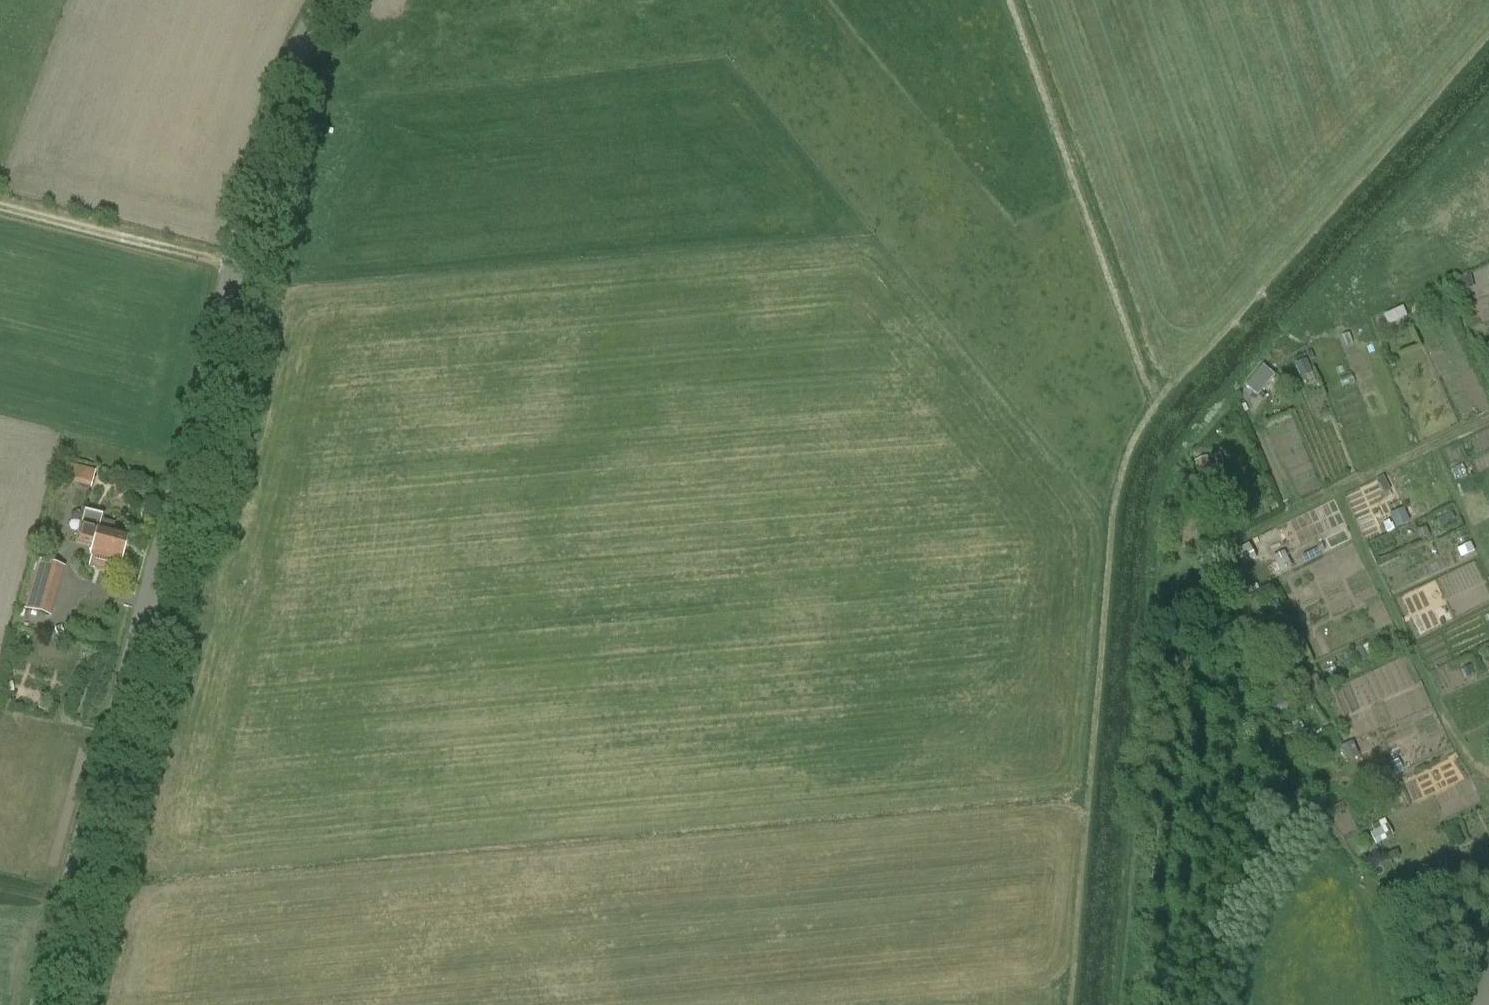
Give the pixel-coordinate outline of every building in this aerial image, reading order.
[(1384,314),(1388,324),(1407,318),(1403,307),(1384,314)] [(1310,357),(1299,361),(1303,371),(1332,360),(1324,338),(1305,345),(1310,357)] [(1262,365),(1244,385),(1256,396),(1274,376),(1262,365)] [(1405,507),(1392,512),(1398,527),(1411,522),(1405,507)] [(94,550),(92,555),(121,563),(128,538),(112,534),(115,524),(102,521),(104,515),(84,509),(74,544),(81,546),(81,547),(94,550)] [(62,568),(40,562),(33,585),(56,591),(62,568)]
